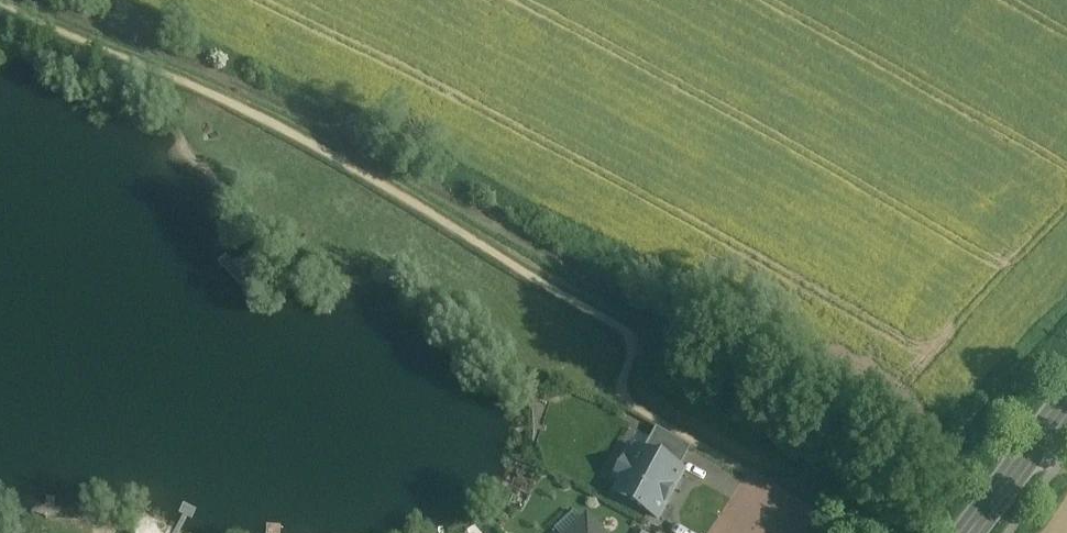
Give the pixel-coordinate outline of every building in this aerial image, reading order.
[(656,430),(643,453),(661,463),(661,461),(679,471),(691,448),(656,430)] [(658,520),(683,473),(679,471),(661,461),(661,463),(643,453),(640,451),(632,465),(626,462),(616,480),(622,483),(616,495),(637,506),(636,508),(658,520)] [(586,516),(567,532),(601,532),(586,516)]
